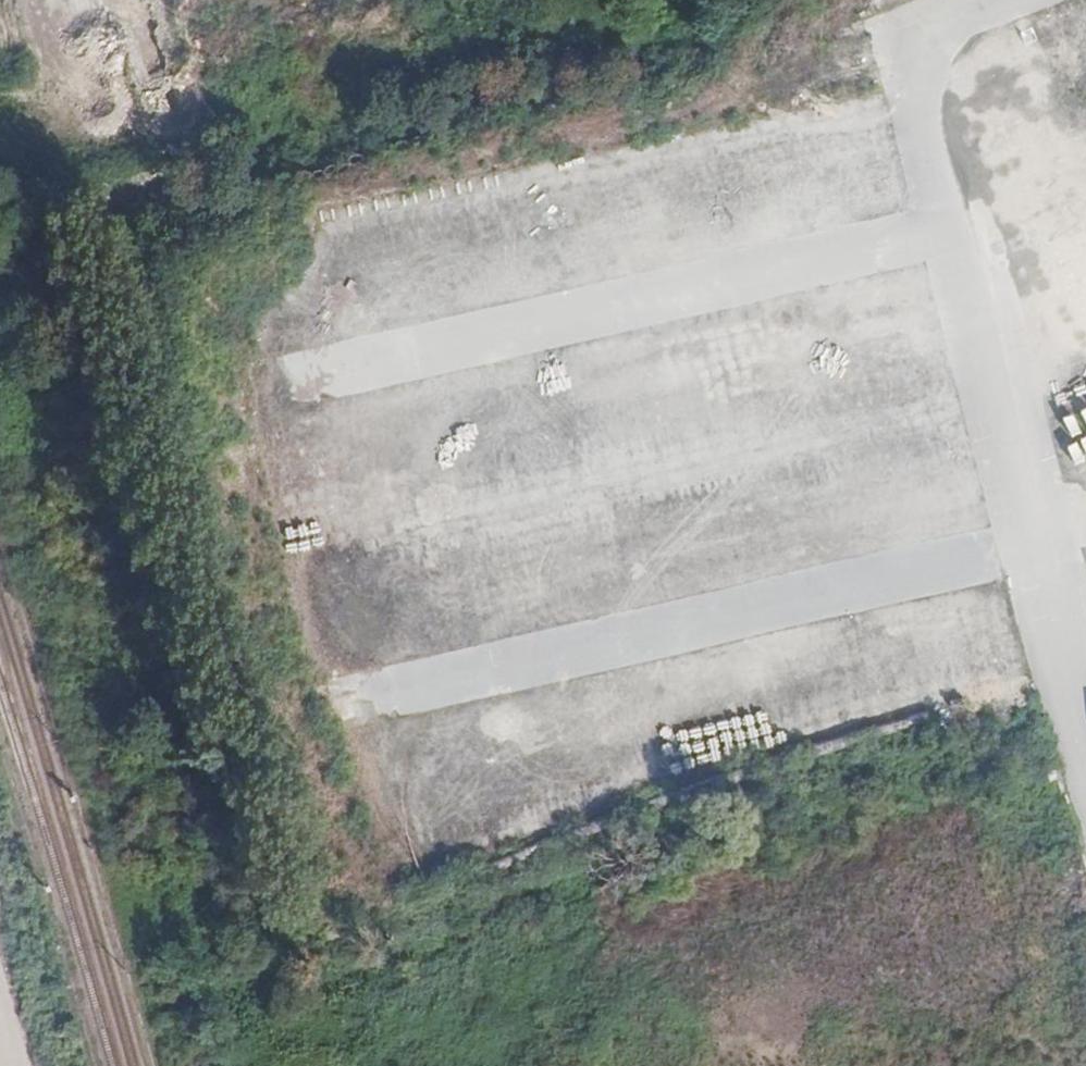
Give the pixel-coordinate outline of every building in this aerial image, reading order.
[(889,97),(818,107),(820,118),(870,111),(874,140),(852,143),(853,149),(880,145),(887,191),(903,189),(889,97)]
